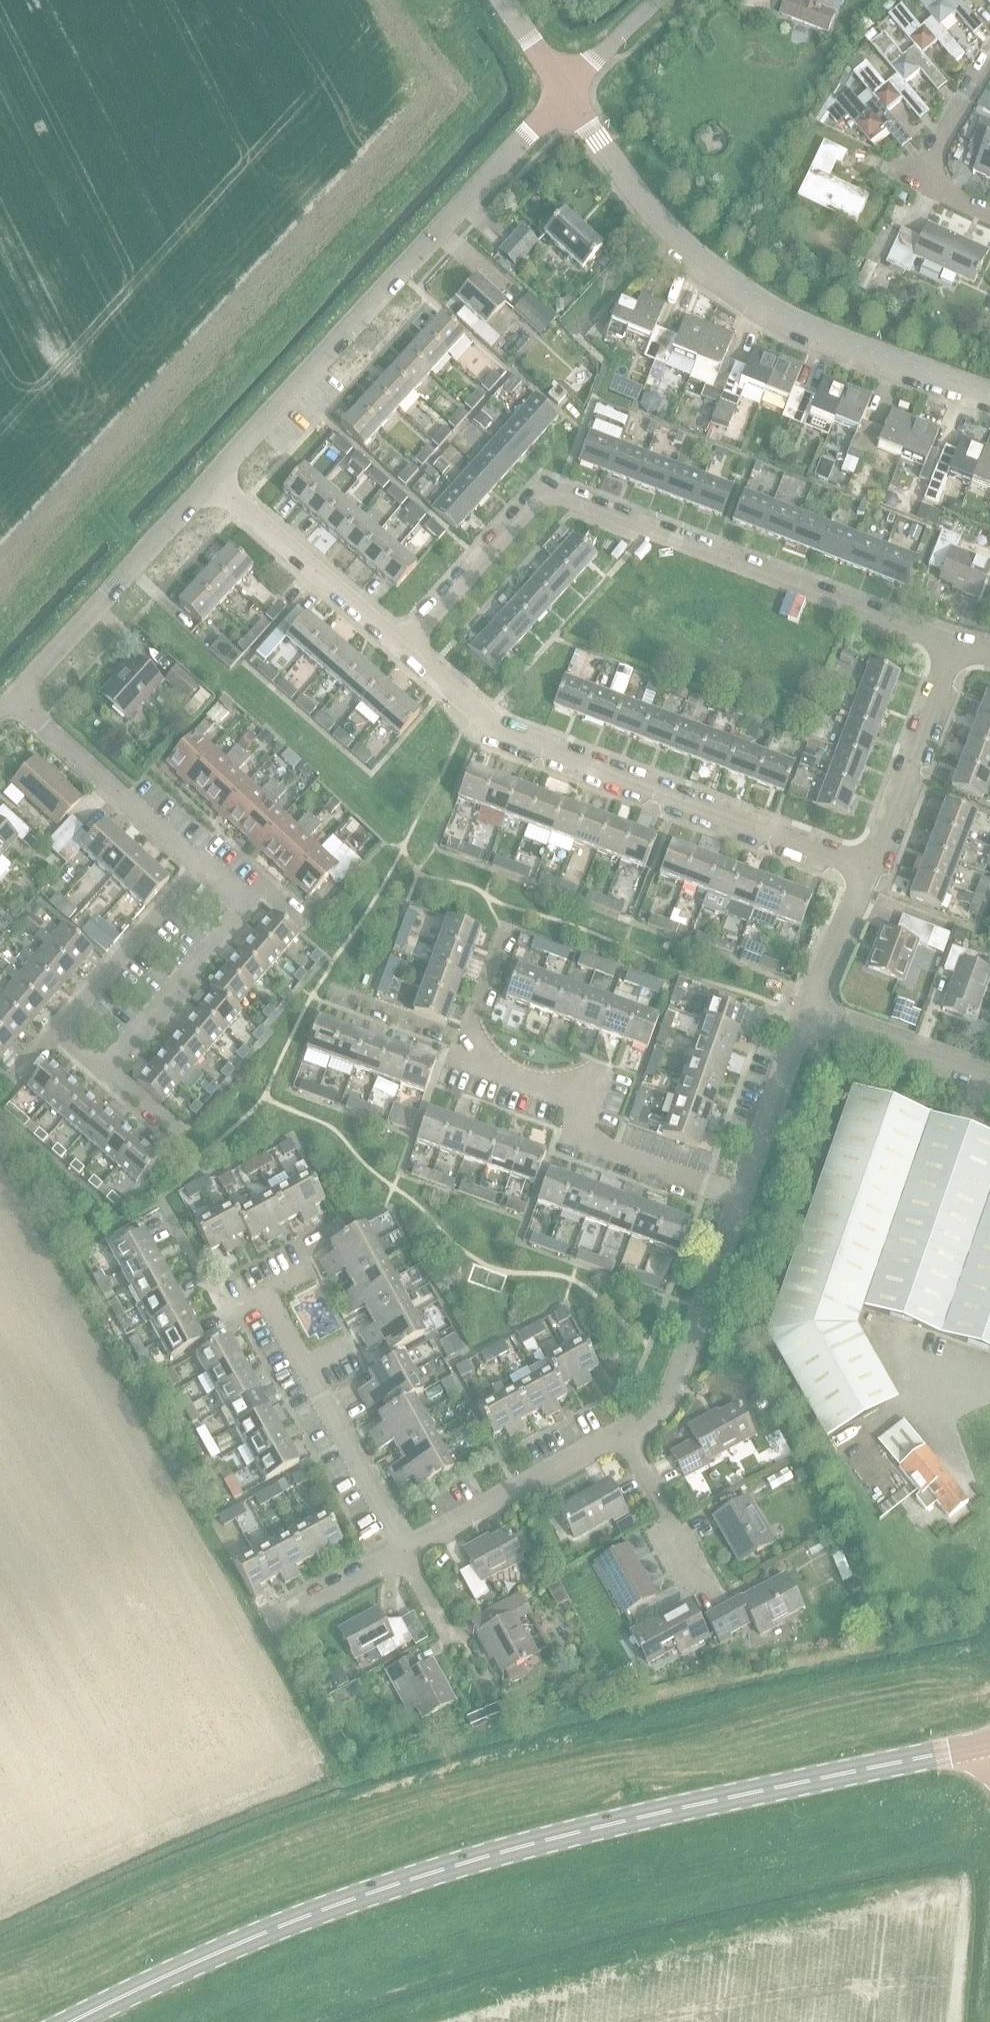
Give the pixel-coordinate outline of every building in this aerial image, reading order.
[(802,0),(801,0),(786,0),(781,12),(828,31),(835,13),(821,8),(824,0),(802,0)] [(933,18),(934,18),(941,27),(942,26),(957,14),(975,35),(976,35),(983,29),(984,28),(961,0),(917,0),(933,18)] [(934,18),(933,18),(922,27),(903,4),(889,15),(915,46),(916,45),(923,55),(924,54),(939,42),(957,63),(966,56),(942,26),(941,27),(934,18)] [(916,45),(915,46),(904,55),(885,31),(871,43),(898,75),(898,74),(905,83),(905,82),(920,70),(938,92),(949,84),(924,54),(923,55),(916,45)] [(898,74),(898,75),(886,84),(867,61),(853,72),(880,104),(881,103),(887,111),(888,111),(902,99),(920,120),(930,112),(905,82),(905,83),(898,74)] [(881,103),(880,104),(869,114),(849,90),(846,86),(851,78),(846,72),(831,96),(838,104),(828,113),(839,126),(849,117),(869,141),(885,128),(903,149),(913,141),(888,111),(887,111),(881,103)] [(978,104),(989,109),(989,93),(986,91),(978,104)] [(971,146),(982,151),(973,172),(989,180),(989,135),(989,134),(989,121),(983,118),(979,128),(971,146)] [(838,163),(842,165),(848,153),(825,142),(798,196),(856,225),(870,197),(830,178),(838,163)] [(576,196),(567,208),(615,244),(625,231),(576,196)] [(593,256),(602,247),(564,213),(555,222),(555,221),(552,225),(544,234),(582,269),(590,260),(591,261),(594,257),(593,256)] [(974,284),(988,251),(929,225),(923,238),(903,229),(888,263),(910,273),(917,258),(974,284)] [(499,251),(515,266),(537,243),(521,228),(499,251)] [(476,278),(456,300),(465,308),(456,317),(469,330),(489,348),(498,338),(485,326),(505,304),(476,278)] [(513,309),(541,335),(557,318),(529,292),(513,309)] [(555,299),(556,310),(564,310),(575,299),(569,293),(563,299),(555,299)] [(655,361),(667,332),(655,328),(665,304),(641,294),(635,308),(619,302),(610,324),(650,340),(644,357),(655,361)] [(424,334),(447,355),(464,336),(441,316),(424,334)] [(667,332),(655,361),(666,366),(690,375),(710,325),(686,316),(678,337),(667,332)] [(690,375),(689,378),(706,385),(723,392),(735,363),(724,359),(734,335),(710,325),(690,375)] [(430,373),(447,355),(424,334),(407,353),(430,373)] [(764,393),(779,356),(755,346),(746,368),(735,363),(723,392),(718,404),(712,421),(728,428),(745,386),(764,393)] [(413,392),(430,373),(407,353),(391,371),(413,392)] [(793,422),(804,393),(793,388),(802,366),(779,356),(764,393),(787,403),(782,417),(793,422)] [(397,410),(413,392),(391,371),(374,389),(397,410)] [(481,386),(489,393),(502,378),(494,371),(481,386)] [(514,374),(503,386),(510,393),(521,381),(514,375),(514,374)] [(804,393),(793,422),(804,426),(828,436),(833,423),(848,385),(824,376),(816,397),(804,393)] [(723,392),(706,385),(701,397),(718,404),(723,392)] [(848,385),(833,423),(857,432),(842,468),(853,473),(861,454),(872,425),(861,421),(872,395),(848,385)] [(547,396),(557,405),(566,396),(556,386),(547,396)] [(380,428),(397,410),(374,389),(357,408),(380,428)] [(464,404),(472,411),(485,397),(477,390),(464,404)] [(514,418),(537,440),(558,417),(534,395),(514,418)] [(657,411),(661,402),(654,395),(644,397),(640,405),(647,413),(657,411)] [(363,447),(380,428),(357,408),(340,426),(363,447)] [(448,423),(455,430),(469,415),(461,408),(448,423)] [(901,455),(916,418),(892,408),(884,430),(872,425),(861,454),(872,459),(877,446),(901,455)] [(517,462),(537,440),(514,418),(494,441),(517,462)] [(930,482),(942,453),(931,449),(940,427),(916,418),(901,455),(925,465),(919,478),(930,482)] [(646,431),(654,434),(658,424),(650,422),(646,431)] [(431,441),(439,448),(452,434),(444,427),(431,441)] [(607,473),(618,443),(590,432),(578,462),(607,473)] [(673,442),(681,445),(685,435),(678,432),(673,442)] [(332,443),(346,456),(354,448),(339,435),(332,443)] [(971,484),(986,446),(962,436),(953,458),(942,453),(930,482),(942,487),(946,474),(948,474),(948,477),(953,479),(955,477),(963,480),(963,483),(968,485),(970,484),(971,484)] [(497,485),(517,462),(494,441),(473,464),(497,485)] [(700,454),(708,456),(711,445),(705,442),(700,454)] [(635,484),(647,454),(618,443),(607,473),(635,484)] [(415,459),(422,466),(435,452),(428,445),(415,459)] [(971,484),(989,491),(989,448),(986,446),(971,484)] [(350,460),(365,473),(372,464),(357,451),(350,460)] [(664,495),(675,465),(647,454),(635,484),(664,495)] [(821,460),(814,476),(827,481),(833,465),(821,460)] [(752,473),(759,475),(762,464),(755,462),(752,473)] [(397,480),(405,486),(418,471),(410,464),(397,480)] [(477,508),(497,485),(473,464),(453,486),(477,508)] [(692,506),(704,476),(675,465),(664,495),(692,506)] [(301,506),(321,483),(302,466),(282,489),(301,506)] [(424,472),(432,480),(438,474),(429,467),(424,472)] [(368,476),(382,489),(390,481),(376,468),(368,476)] [(704,476),(692,506),(721,517),(733,487),(704,476)] [(319,523),(340,500),(321,483),(301,506),(319,523)] [(387,493),(402,506),(409,498),(394,485),(387,493)] [(456,531),(477,508),(453,486),(432,509),(456,531)] [(762,532),(773,503),(744,492),(733,521),(762,532)] [(338,539),(359,516),(340,500),(319,523),(338,539)] [(405,510),(420,523),(427,515),(413,501),(405,510)] [(856,513),(864,516),(868,505),(860,502),(856,513)] [(790,543),(801,514),(773,503),(762,532),(790,543)] [(936,525),(941,513),(921,505),(916,517),(936,525)] [(818,554),(830,524),(801,514),(790,543),(818,554)] [(357,556),(377,533),(359,516),(338,539),(357,556)] [(424,527),(438,540),(446,532),(432,519),(424,527)] [(908,532),(923,538),(927,528),(912,522),(908,532)] [(847,565),(858,535),(830,524),(818,554),(847,565)] [(978,599),(989,567),(989,565),(955,551),(960,539),(941,531),(928,567),(943,572),(940,580),(962,589),(961,592),(978,599)] [(376,572),(396,549),(377,533),(357,556),(376,572)] [(552,558),(576,579),(596,557),(573,535),(552,558)] [(875,576),(886,546),(858,535),(847,565),(875,576)] [(886,546),(875,576),(904,587),(915,557),(886,546)] [(213,566),(234,586),(251,567),(230,547),(213,566)] [(396,549),(376,572),(394,589),(415,566),(396,549)] [(555,602),(576,579),(552,558),(532,580),(555,602)] [(217,604),(234,586),(213,566),(196,585),(217,604)] [(535,624),(555,602),(532,580),(511,603),(535,624)] [(200,623),(217,604),(196,585),(179,603),(200,623)] [(266,616),(273,622),(287,608),(280,601),(266,616)] [(514,647),(535,624),(511,603),(491,625),(514,647)] [(303,654),(324,631),(305,614),(292,630),(284,623),(256,653),(264,660),(285,637),(303,654)] [(249,633),(257,640),(270,625),(263,618),(249,633)] [(494,669),(514,647),(491,625),(470,648),(494,669)] [(322,670),(343,647),(324,631),(303,654),(322,670)] [(245,653),(257,640),(249,633),(237,647),(245,653)] [(209,650),(229,669),(241,656),(221,637),(209,650)] [(341,687),(361,664),(343,647),(322,670),(341,687)] [(843,652),(839,660),(851,665),(854,656),(843,652)] [(101,694),(127,718),(161,680),(135,657),(101,694)] [(859,689),(889,700),(899,671),(870,660),(859,689)] [(257,671),(271,684),(278,676),(264,663),(257,671)] [(287,663),(281,671),(298,685),(297,686),(314,700),(322,690),(287,663)] [(359,704),(380,681),(361,664),(341,687),(359,704)] [(167,680),(187,699),(197,688),(176,670),(167,680)] [(582,717),(593,686),(564,676),(553,707),(582,717)] [(276,688),(291,700),(297,693),(283,680),(276,688)] [(378,720),(399,697),(380,681),(359,704),(378,720)] [(610,728),(622,697),(593,686),(582,717),(610,728)] [(878,729),(889,700),(859,689),(849,718),(878,729)] [(989,722),(989,695),(987,694),(978,717),(989,722)] [(324,695),(316,704),(332,717),(340,708),(324,695)] [(294,704),(309,716),(316,709),(301,696),(294,704)] [(399,697),(378,720),(397,737),(417,714),(399,697)] [(639,739),(651,708),(622,697),(610,728),(639,739)] [(668,749),(679,718),(651,708),(639,739),(668,749)] [(343,710),(334,720),(351,735),(360,726),(343,710)] [(314,720),(328,733),(335,725),(320,713),(314,720)] [(978,717),(969,740),(989,749),(989,722),(978,717)] [(184,779),(213,748),(202,738),(214,725),(207,718),(166,762),(184,779)] [(697,760),(708,729),(679,718),(668,749),(697,760)] [(867,757),(878,729),(849,718),(838,746),(867,757)] [(361,727),(352,737),(373,755),(382,745),(361,727)] [(332,736),(347,749),(353,741),(339,729),(332,736)] [(725,770),(737,740),(708,729),(697,760),(725,770)] [(810,737),(822,741),(825,733),(813,729),(810,737)] [(249,733),(238,745),(244,751),(255,738),(249,733)] [(787,750),(796,754),(801,740),(792,737),(787,750)] [(754,781),(766,750),(737,740),(725,770),(754,781)] [(969,740),(960,764),(989,775),(989,749),(969,740)] [(351,753),(365,766),(372,758),(357,745),(351,753)] [(213,748),(184,779),(202,796),(243,752),(237,746),(224,759),(213,748)] [(857,786),(867,757),(838,746),(827,775),(857,786)] [(766,750),(754,781),(783,792),(794,761),(766,750)] [(220,812),(249,781),(237,771),(250,758),(243,752),(202,796),(220,812)] [(800,764),(813,769),(817,760),(803,755),(800,764)] [(11,784),(57,825),(80,799),(35,758),(11,784)] [(989,777),(989,775),(960,764),(951,787),(982,799),(989,777)] [(480,806),(491,776),(468,767),(457,798),(480,806)] [(846,815),(857,786),(827,775),(816,804),(846,815)] [(503,815),(515,785),(491,776),(480,806),(503,815)] [(238,829),(279,785),(272,779),(260,792),(249,781),(220,812),(238,829)] [(255,846),(284,815),(273,804),(285,791),(279,785),(238,829),(255,846)] [(526,824),(538,793),(515,785),(503,815),(526,824)] [(550,833),(561,802),(538,793),(526,824),(550,833)] [(573,842),(585,811),(561,802),(550,833),(573,842)] [(936,825),(967,837),(976,813),(945,802),(936,825)] [(596,851),(608,820),(585,811),(573,842),(596,851)] [(273,862),(314,818),(308,812),(295,825),(284,815),(255,846),(273,862)] [(818,817),(815,826),(837,832),(840,823),(818,817)] [(291,879),(320,848),(309,838),(321,824),(314,818),(273,862),(291,879)] [(620,859),(631,829),(608,820),(596,851),(620,859)] [(81,830),(57,856),(66,864),(81,849),(96,863),(121,836),(104,821),(89,837),(81,830)] [(450,834),(487,849),(492,837),(455,822),(450,834)] [(16,838),(0,823),(0,856),(16,838)] [(958,860),(967,837),(936,825),(927,848),(958,860)] [(631,829),(620,859),(643,868),(655,837),(631,829)] [(686,830),(681,844),(708,855),(713,842),(686,830)] [(112,877),(136,851),(121,836),(96,863),(112,877)] [(461,856),(465,845),(449,838),(445,849),(449,851),(461,856)] [(499,843),(497,853),(523,859),(525,849),(499,843)] [(682,883),(694,852),(670,843),(659,874),(682,883)] [(320,848),(291,879),(309,896),(328,876),(338,884),(360,861),(343,845),(331,858),(320,848)] [(465,845),(461,856),(480,863),(485,852),(465,845)] [(949,883),(958,860),(927,848),(919,872),(949,883)] [(128,892),(152,865),(136,851),(112,877),(128,892)] [(705,892),(717,861),(694,852),(682,883),(705,892)] [(508,873),(512,862),(496,856),(492,867),(508,873)] [(729,901),(740,870),(717,861),(705,892),(729,901)] [(512,862),(508,873),(526,880),(531,869),(512,862)] [(152,865),(128,892),(144,907),(169,881),(152,865)] [(752,909),(764,879),(740,870),(729,901),(752,909)] [(940,907),(949,883),(919,872),(910,895),(940,907)] [(554,891),(559,880),(542,874),(538,885),(554,891)] [(984,897),(989,881),(981,878),(975,893),(984,897)] [(776,918),(787,888),(764,879),(752,909),(776,918)] [(559,880),(554,891),(573,898),(577,887),(559,880)] [(787,888),(776,918),(799,927),(811,896),(787,888)] [(601,909),(605,897),(589,891),(585,903),(601,909)] [(55,909),(63,898),(58,893),(49,903),(55,909)] [(605,897),(601,909),(620,916),(627,895),(619,893),(616,902),(605,897)] [(976,916),(984,897),(975,893),(973,899),(964,896),(960,906),(969,910),(968,913),(976,916)] [(63,898),(55,909),(68,920),(77,910),(63,898)] [(400,928),(411,932),(417,914),(407,910),(400,928)] [(668,920),(664,932),(683,939),(687,928),(685,927),(687,921),(678,918),(680,912),(674,910),(670,921),(668,920)] [(257,931),(282,953),(298,934),(273,912),(257,931)] [(23,924),(35,934),(44,924),(31,913),(23,924)] [(664,932),(668,920),(651,915),(648,926),(664,932)] [(916,943),(927,947),(934,928),(902,916),(895,934),(883,929),(868,968),(902,981),(916,943)] [(96,927),(99,924),(93,918),(82,931),(88,936),(96,927)] [(439,942),(470,954),(479,930),(447,918),(439,942)] [(47,943),(77,969),(93,950),(63,924),(51,938),(41,930),(35,936),(45,945),(47,943)] [(96,927),(88,936),(106,952),(117,940),(99,924),(96,927)] [(404,949),(411,932),(400,928),(394,945),(404,949)] [(267,971),(282,953),(257,931),(241,949),(267,971)] [(710,950),(714,939),(697,933),(693,943),(710,950)] [(549,954),(552,944),(534,937),(531,947),(549,954)] [(714,939),(710,950),(729,957),(733,947),(714,939)] [(462,977),(470,954),(439,942),(430,966),(462,977)] [(62,987),(77,969),(47,943),(45,945),(36,956),(25,948),(20,955),(30,963),(32,961),(62,987)] [(552,944),(549,954),(567,960),(570,950),(552,944)] [(976,1010),(989,972),(989,970),(962,960),(965,952),(952,947),(943,970),(955,974),(942,1008),(963,1016),(966,1007),(976,1010)] [(251,989),(267,971),(241,949),(226,967),(251,989)] [(308,959),(315,965),(323,956),(316,950),(308,959)] [(757,968),(761,957),(744,950),(740,961),(757,968)] [(595,971),(599,961),(581,955),(577,965),(595,971)] [(631,955),(627,966),(647,973),(651,962),(631,955)] [(383,975),(393,979),(400,960),(390,956),(383,975)] [(761,957),(757,968),(775,975),(779,963),(761,957)] [(30,963),(20,975),(3,960),(0,963),(0,966),(5,971),(4,973),(14,982),(16,979),(46,1005),(62,987),(32,961),(30,963)] [(599,961),(595,971),(614,978),(618,968),(599,961)] [(453,1001),(462,977),(430,966),(422,989),(453,1001)] [(236,1007),(251,989),(226,967),(210,986),(215,991),(216,990),(235,1007),(236,1007)] [(530,1007),(541,976),(517,967),(506,998),(530,1007)] [(293,977),(299,983),(307,974),(301,968),(293,977)] [(642,989),(646,978),(628,971),(624,982),(642,989)] [(387,996),(393,979),(383,975),(376,992),(387,996)] [(553,1015),(564,984),(541,976),(530,1007),(553,1015)] [(642,989),(638,999),(649,1003),(653,993),(660,995),(663,984),(646,978),(642,989)] [(46,1005),(16,979),(14,982),(4,993),(0,989),(0,998),(0,997),(30,1023),(46,1005)] [(908,1002),(915,989),(901,983),(895,995),(908,1002)] [(576,1024),(588,992),(564,984),(553,1015),(576,1024)] [(277,996),(284,1002),(292,992),(285,986),(277,996)] [(669,1002),(679,1006),(684,991),(674,987),(669,1002)] [(444,1024),(453,1001),(422,989),(413,1013),(444,1024)] [(241,1012),(236,1007),(235,1007),(216,990),(215,991),(200,1008),(225,1030),(241,1012)] [(600,1032),(611,1001),(588,992),(576,1024),(600,1032)] [(30,1023),(0,997),(0,998),(0,1029),(15,1041),(30,1023)] [(701,1019),(738,1032),(745,1011),(708,999),(701,1019)] [(623,1041),(634,1009),(611,1001),(600,1032),(623,1041)] [(919,1012),(898,1004),(893,1017),(914,1026),(919,1012)] [(261,1014),(267,1020),(275,1011),(269,1005),(261,1014)] [(210,1048),(225,1030),(200,1008),(184,1027),(210,1048)] [(634,1009),(623,1041),(647,1049),(658,1018),(634,1009)] [(661,1026),(670,1029),(675,1015),(666,1012),(661,1026)] [(330,1060),(342,1028),(318,1019),(306,1051),(330,1060)] [(731,1051),(738,1032),(701,1019),(695,1038),(731,1051)] [(430,1043),(369,1022),(365,1034),(425,1055),(430,1043)] [(665,1045),(670,1029),(661,1026),(655,1042),(665,1045)] [(194,1067),(210,1048),(184,1027),(169,1045),(194,1067)] [(251,1036),(258,1042),(266,1033),(259,1027),(251,1036)] [(354,1068),(365,1037),(342,1028),(330,1060),(354,1068)] [(15,1041),(0,1029),(0,1058),(15,1041)] [(377,1077),(388,1045),(365,1037),(354,1068),(377,1077)] [(725,1070),(731,1051),(695,1038),(688,1057),(725,1070)] [(178,1085),(194,1067),(169,1045),(153,1063),(178,1085)] [(235,1055),(242,1061),(250,1051),(243,1045),(235,1055)] [(400,1085),(412,1054),(388,1045),(377,1077),(400,1085)] [(648,1064),(657,1068),(662,1054),(652,1050),(648,1064)] [(412,1054),(400,1085),(424,1094),(435,1062),(412,1054)] [(718,1089),(725,1070),(688,1057),(682,1076),(718,1089)] [(45,1103),(67,1078),(49,1062),(27,1087),(45,1103)] [(162,1103),(178,1085),(153,1063),(137,1082),(162,1103)] [(306,1063),(302,1074),(338,1087),(342,1076),(306,1063)] [(220,1073),(226,1079),(234,1070),(228,1064),(220,1073)] [(652,1083),(657,1068),(648,1064),(642,1080),(652,1083)] [(712,1108),(718,1089),(682,1076),(675,1096),(712,1108)] [(63,1119),(85,1094),(67,1078),(45,1103),(63,1119)] [(317,1097),(320,1087),(302,1080),(298,1090),(317,1097)] [(204,1092),(210,1098),(219,1089),(212,1082),(204,1092)] [(320,1087),(317,1097),(333,1103),(337,1093),(320,1087)] [(634,1103),(643,1106),(648,1091),(639,1089),(634,1103)] [(989,1351),(989,1138),(852,1090),(767,1335),(827,1440),(885,1406),(888,1382),(855,1326),(862,1307),(989,1351)] [(82,1135),(104,1109),(85,1094),(63,1119),(82,1135)] [(712,1108),(675,1096),(670,1095),(668,1103),(672,1104),(669,1115),(705,1128),(712,1108)] [(363,1114),(367,1104),(349,1098),(345,1108),(363,1114)] [(400,1098),(397,1106),(415,1113),(419,1105),(400,1098)] [(188,1110),(195,1115),(203,1107),(196,1101),(188,1110)] [(439,1114),(546,1149),(550,1137),(443,1102),(439,1114)] [(638,1122),(643,1106),(634,1103),(629,1119),(638,1122)] [(367,1104),(363,1114),(381,1121),(384,1111),(367,1104)] [(100,1150),(122,1125),(104,1109),(82,1135),(100,1150)] [(440,1151),(451,1119),(427,1111),(416,1142),(440,1151)] [(15,1120),(24,1128),(30,1121),(21,1112),(15,1120)] [(698,1149),(705,1128),(669,1115),(664,1127),(659,1126),(656,1134),(698,1149)] [(392,1125),(410,1132),(414,1122),(395,1116),(392,1125)] [(463,1159),(475,1128),(451,1119),(440,1151),(463,1159)] [(118,1166),(140,1141),(122,1125),(100,1150),(118,1166)] [(61,1144),(73,1140),(68,1126),(56,1131),(61,1144)] [(33,1135),(42,1143),(49,1136),(39,1128),(33,1135)] [(487,1167),(498,1136),(475,1128),(463,1159),(487,1167)] [(510,1176),(521,1144),(498,1136),(487,1167),(510,1176)] [(279,1145),(285,1156),(297,1149),(290,1139),(279,1145)] [(140,1141),(118,1166),(136,1182),(158,1157),(140,1141)] [(52,1151),(61,1159),(67,1152),(57,1144),(52,1151)] [(521,1144),(510,1176),(534,1185),(545,1153),(521,1144)] [(253,1159),(259,1170),(272,1164),(266,1153),(253,1159)] [(248,1176),(259,1170),(253,1159),(242,1165),(248,1176)] [(70,1167),(79,1174),(84,1168),(76,1160),(70,1167)] [(429,1181),(433,1171),(415,1165),(411,1175),(429,1181)] [(499,1187),(502,1176),(475,1169),(472,1179),(499,1187)] [(433,1171),(429,1181),(453,1190),(457,1180),(433,1171)] [(561,1211),(572,1180),(548,1171),(537,1203),(561,1211)] [(218,1179),(224,1189),(236,1183),(230,1172),(218,1179)] [(290,1183),(311,1220),(318,1217),(313,1208),(324,1201),(309,1173),(290,1183)] [(196,1182),(201,1193),(214,1186),(208,1175),(196,1182)] [(88,1183),(97,1191),(103,1185),(94,1176),(88,1183)] [(511,1180),(506,1191),(525,1200),(530,1189),(511,1180)] [(584,1220),(595,1188),(572,1180),(561,1211),(584,1220)] [(476,1198),(479,1187),(462,1181),(458,1192),(476,1198)] [(190,1199),(201,1193),(196,1182),(184,1188),(190,1199)] [(304,1224),(311,1220),(290,1183),(272,1193),(288,1221),(299,1215),(304,1224)] [(479,1187),(476,1198),(493,1204),(497,1194),(479,1187)] [(607,1228),(619,1197),(595,1188),(584,1220),(607,1228)] [(106,1199),(116,1207),(122,1200),(112,1192),(106,1199)] [(276,1227),(288,1221),(272,1193),(254,1203),(274,1240),(281,1236),(276,1227)] [(631,1237),(642,1205),(619,1197),(607,1228),(631,1237)] [(505,1209),(523,1215),(527,1205),(508,1198),(505,1209)] [(267,1244),(274,1240),(254,1203),(237,1213),(246,1232),(251,1241),(262,1235),(267,1244)] [(246,1232),(237,1213),(232,1204),(213,1214),(233,1251),(240,1247),(235,1238),(246,1232)] [(654,1245),(665,1214),(642,1205),(631,1237),(654,1245)] [(226,1255),(233,1251),(213,1214),(194,1224),(210,1252),(221,1246),(226,1255)] [(665,1214),(654,1245),(678,1254),(689,1222),(665,1214)] [(325,1271),(379,1241),(377,1238),(373,1240),(365,1225),(330,1244),(336,1253),(320,1262),(325,1271)] [(121,1270),(154,1252),(144,1232),(111,1251),(121,1270)] [(547,1249),(551,1239),(534,1233),(530,1243),(547,1249)] [(551,1239),(547,1249),(565,1256),(569,1246),(551,1239)] [(350,1280),(384,1261),(376,1247),(381,1244),(379,1241),(325,1271),(329,1279),(345,1271),(350,1280)] [(593,1266),(597,1256),(574,1248),(571,1258),(593,1266)] [(131,1287),(164,1269),(154,1252),(121,1270),(131,1287)] [(597,1256),(593,1266),(612,1273),(615,1262),(597,1256)] [(344,1307),(399,1277),(397,1274),(392,1276),(384,1261),(350,1280),(355,1289),(339,1298),(344,1307)] [(640,1283),(644,1273),(626,1267),(622,1277),(640,1283)] [(141,1305),(174,1287),(164,1269),(131,1287),(141,1305)] [(97,1283),(108,1277),(107,1276),(104,1277),(101,1271),(92,1276),(97,1283)] [(644,1273),(640,1283),(658,1290),(662,1280),(644,1273)] [(108,1277),(97,1283),(104,1297),(114,1290),(108,1277)] [(370,1316),(404,1298),(396,1283),(400,1280),(399,1277),(344,1307),(349,1315),(365,1307),(370,1316)] [(151,1323),(184,1304),(174,1287),(141,1305),(151,1323)] [(364,1343),(418,1313),(416,1310),(412,1312),(404,1298),(370,1316),(375,1325),(359,1334),(364,1343)] [(116,1319),(125,1314),(117,1299),(108,1304),(116,1319)] [(161,1340),(194,1322),(184,1304),(151,1323),(161,1340)] [(553,1313),(559,1323),(570,1317),(565,1306),(553,1313)] [(418,1313),(364,1343),(369,1352),(385,1343),(390,1353),(424,1334),(416,1319),(420,1317),(418,1313)] [(125,1314),(116,1319),(124,1332),(132,1327),(125,1314)] [(528,1326),(534,1337),(545,1331),(540,1320),(528,1326)] [(194,1322),(161,1340),(171,1358),(204,1340),(194,1322)] [(522,1343),(534,1337),(528,1326),(516,1333),(522,1343)] [(136,1354),(145,1349),(137,1335),(128,1340),(136,1354)] [(206,1374),(240,1355),(230,1337),(196,1356),(206,1374)] [(491,1346),(498,1358),(509,1351),(503,1340),(491,1346)] [(563,1350),(584,1386),(590,1383),(586,1374),(597,1367),(582,1340),(563,1350)] [(486,1364),(498,1358),(491,1346),(480,1352),(486,1364)] [(145,1349),(136,1354),(144,1368),(152,1363),(145,1349)] [(577,1390),(584,1386),(563,1350),(545,1360),(550,1369),(561,1387),(572,1381),(577,1390)] [(216,1392),(250,1373),(240,1355),(206,1374),(216,1392)] [(362,1400),(417,1371),(415,1367),(411,1370),(402,1355),(368,1373),(373,1383),(358,1391),(362,1400)] [(455,1366),(461,1378),(473,1371),(467,1360),(455,1366)] [(164,1373),(172,1387),(181,1382),(172,1368),(164,1373)] [(566,1396),(561,1387),(550,1369),(532,1378),(552,1415),(559,1411),(554,1402),(566,1396)] [(388,1410),(413,1397),(422,1392),(414,1376),(418,1374),(417,1371),(362,1400),(367,1409),(383,1401),(388,1410)] [(226,1410),(259,1391),(250,1373),(216,1392),(226,1410)] [(545,1419),(552,1415),(532,1378),(514,1388),(529,1416),(540,1410),(545,1419)] [(518,1422),(529,1416),(514,1388),(496,1398),(516,1435),(523,1431),(518,1422)] [(184,1409),(193,1404),(185,1391),(177,1395),(184,1409)] [(236,1428),(269,1409),(259,1391),(226,1410),(236,1428)] [(373,1442),(427,1412),(425,1409),(421,1411),(413,1397),(388,1410),(379,1414),(384,1424),(368,1433),(373,1442)] [(509,1439),(516,1435),(496,1398),(477,1408),(493,1436),(504,1430),(509,1439)] [(708,1458),(754,1433),(738,1402),(708,1418),(707,1416),(688,1425),(696,1440),(672,1453),(684,1475),(710,1462),(708,1458)] [(193,1404),(184,1409),(192,1423),(201,1418),(193,1404)] [(245,1445),(279,1427),(269,1409),(236,1428),(245,1445)] [(399,1451),(433,1433),(425,1418),(429,1416),(427,1412),(373,1442),(378,1451),(394,1442),(399,1451)] [(949,1517),(967,1502),(903,1421),(878,1441),(920,1494),(916,1498),(925,1510),(936,1501),(949,1517)] [(204,1445),(213,1440),(205,1426),(196,1431),(204,1445)] [(255,1463),(289,1444),(279,1427),(245,1445),(255,1463)] [(393,1478),(447,1449),(445,1445),(441,1447),(433,1433),(399,1451),(404,1461),(388,1469),(393,1478)] [(213,1440),(204,1445),(212,1460),(221,1454),(213,1440)] [(289,1444),(255,1463),(265,1481),(299,1462),(289,1444)] [(447,1449),(393,1478),(397,1487),(413,1478),(419,1488),(453,1469),(444,1454),(449,1452),(447,1449)] [(241,1460),(233,1463),(241,1482),(249,1478),(241,1460)] [(224,1481),(233,1476),(225,1462),(216,1467),(224,1481)] [(291,1476),(296,1487),(308,1480),(302,1470),(291,1476)] [(233,1476),(224,1481),(234,1499),(243,1494),(233,1476)] [(266,1490),(272,1500),(278,1511),(289,1505),(278,1483),(266,1490)] [(615,1520),(628,1513),(612,1484),(584,1500),(581,1495),(558,1508),(575,1538),(613,1516),(615,1520)] [(260,1507),(272,1500),(266,1490),(254,1496),(260,1507)] [(713,1517),(739,1562),(773,1543),(748,1498),(713,1517)] [(229,1509),(235,1520),(247,1513),(241,1502),(229,1509)] [(224,1526),(235,1520),(229,1509),(218,1516),(224,1526)] [(308,1523),(328,1560),(335,1557),(330,1548),(342,1541),(326,1513),(308,1523)] [(321,1564),(328,1560),(308,1523),(290,1533),(305,1561),(316,1555),(321,1564)] [(521,1532),(511,1538),(507,1530),(482,1544),(480,1540),(464,1549),(473,1564),(460,1571),(475,1600),(489,1593),(482,1579),(522,1558),(521,1555),(531,1550),(521,1532)] [(294,1567),(305,1561),(290,1533),(272,1543),(292,1580),(299,1576),(294,1567)] [(845,1533),(830,1538),(839,1565),(853,1561),(845,1533)] [(285,1584),(292,1580),(272,1543),(253,1553),(269,1581),(280,1575),(285,1584)] [(596,1563),(624,1614),(655,1597),(628,1546),(596,1563)] [(258,1587),(269,1581),(253,1553),(235,1563),(255,1600),(262,1596),(258,1587)] [(759,1636),(782,1624),(780,1620),(802,1609),(785,1575),(705,1617),(719,1645),(730,1639),(728,1635),(752,1623),(759,1636)] [(496,1624),(478,1634),(500,1674),(505,1672),(511,1683),(527,1674),(521,1663),(533,1656),(514,1621),(530,1612),(520,1594),(489,1611),(496,1624)] [(678,1654),(707,1638),(690,1607),(663,1622),(661,1618),(631,1634),(648,1665),(676,1650),(678,1654)] [(400,1619),(385,1627),(376,1610),(340,1630),(356,1659),(390,1641),(395,1651),(412,1641),(400,1619)] [(431,1662),(419,1668),(413,1657),(387,1672),(410,1712),(418,1708),(424,1718),(454,1701),(431,1662)]
